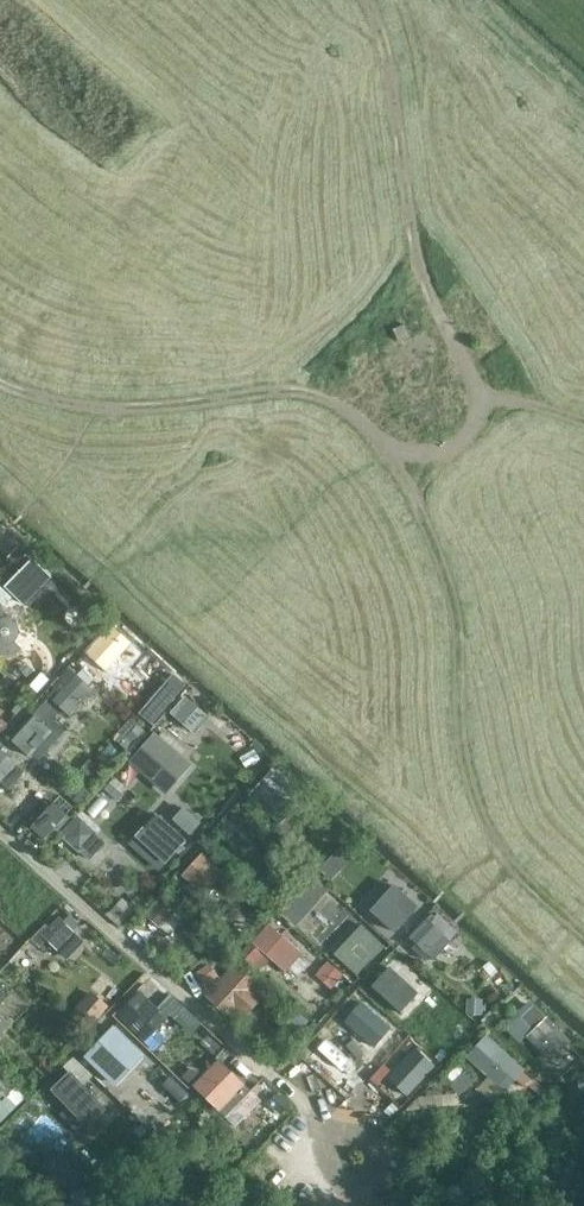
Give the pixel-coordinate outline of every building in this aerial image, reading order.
[(32,558),(4,587),(25,605),(34,596),(29,591),(47,573),(32,558)] [(5,639),(21,621),(0,603),(0,635),(5,639)] [(109,629),(93,647),(110,661),(126,644),(109,629)] [(20,656),(40,672),(57,650),(38,634),(20,656)] [(71,668),(54,686),(77,708),(94,691),(71,668)] [(188,699),(174,715),(193,731),(207,715),(188,699)] [(21,726),(5,745),(17,756),(34,737),(21,726)] [(153,739),(138,757),(164,778),(179,760),(153,739)] [(0,782),(10,789),(25,772),(0,748),(0,783),(0,782)] [(276,768),(249,797),(282,828),(309,799),(276,768)] [(118,776),(103,793),(128,814),(142,798),(118,776)] [(62,791),(32,825),(47,838),(77,804),(62,791)] [(174,816),(191,833),(204,820),(187,803),(174,816)] [(160,809),(130,838),(160,868),(189,839),(160,809)] [(235,812),(217,831),(235,848),(242,841),(251,849),(262,837),(235,812)] [(77,815),(62,832),(90,859),(105,843),(77,815)] [(338,852),(322,870),(350,897),(366,879),(338,852)] [(198,853),(181,872),(208,893),(223,876),(198,853)] [(385,872),(364,898),(373,906),(394,880),(385,872)] [(315,883),(296,903),(326,928),(342,909),(315,883)] [(371,911),(396,933),(420,907),(395,885),(371,911)] [(166,890),(144,914),(161,929),(162,928),(170,935),(185,918),(177,909),(180,904),(166,890)] [(83,940),(60,917),(49,927),(46,924),(32,938),(40,947),(47,940),(66,958),(83,940)] [(427,918),(410,937),(435,960),(452,942),(427,918)] [(358,975),(386,946),(360,921),(332,950),(358,975)] [(269,925),(253,944),(286,974),(303,955),(269,925)] [(240,964),(207,1000),(230,1021),(237,1014),(245,1021),(264,1000),(256,994),(263,986),(240,964)] [(389,969),(372,986),(388,1001),(404,983),(389,969)] [(90,1026),(111,1003),(94,988),(73,1011),(90,1026)] [(135,1031),(151,1014),(131,995),(119,1007),(122,1010),(118,1014),(135,1031)] [(355,998),(339,1016),(371,1045),(388,1026),(355,998)] [(0,1013),(0,1038),(13,1025),(0,1013)] [(546,1016),(526,1037),(550,1062),(571,1041),(546,1016)] [(146,1057),(109,1022),(92,1040),(93,1042),(84,1051),(97,1064),(118,1085),(146,1057)] [(467,1057),(506,1093),(527,1072),(488,1035),(467,1057)] [(321,1038),(305,1057),(322,1071),(323,1069),(335,1080),(347,1065),(335,1055),(338,1052),(321,1038)] [(219,1062),(195,1089),(209,1102),(234,1077),(219,1062)] [(449,1076),(464,1091),(478,1076),(463,1062),(449,1076)] [(25,1098),(0,1066),(0,1117),(25,1098)] [(81,1121),(100,1102),(71,1072),(51,1091),(81,1121)] [(178,1106),(191,1093),(172,1073),(159,1085),(178,1106)] [(32,1102),(15,1120),(41,1145),(57,1127),(32,1102)]
